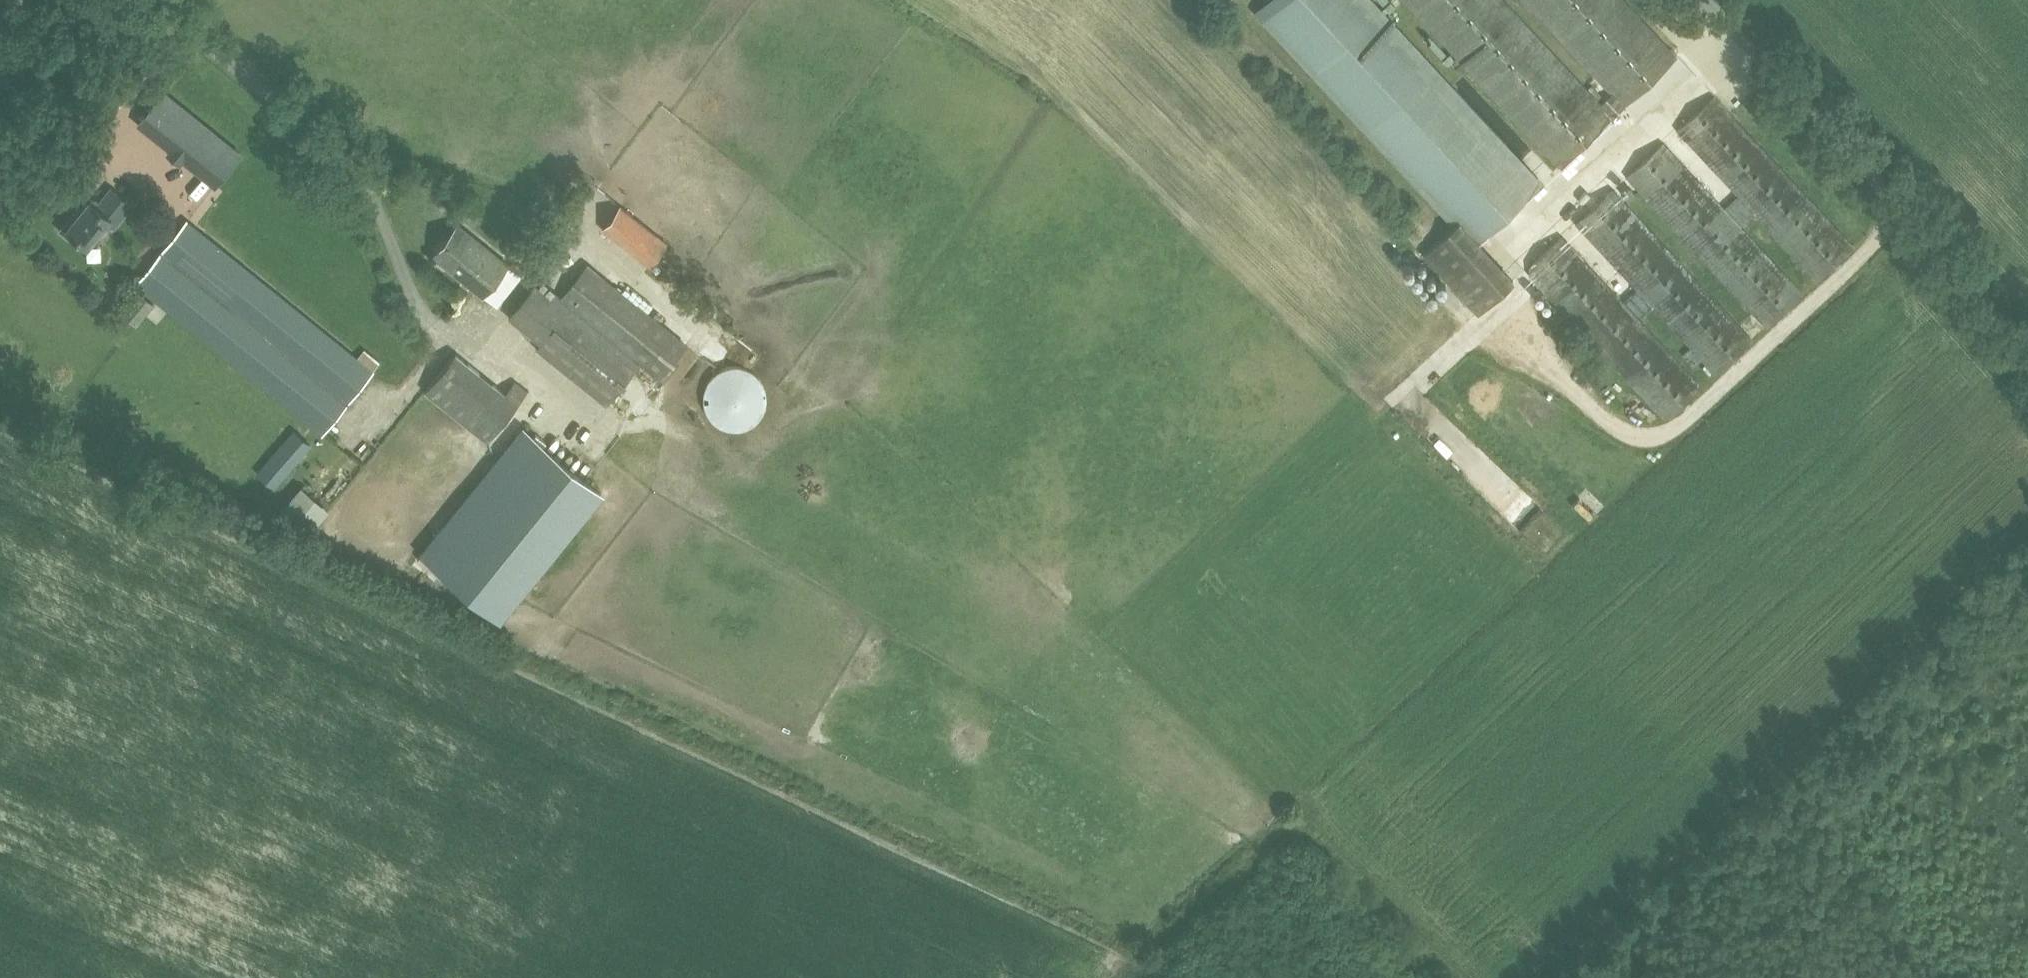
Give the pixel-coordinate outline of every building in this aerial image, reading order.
[(1456,225),(1425,254),(1479,312),(1515,280),(1479,242),(1542,183),(1370,0),(1269,0),(1257,11),(1456,225)] [(1624,0),(1526,0),(1612,93),(1601,104),(1503,0),(1405,0),(1560,166),(1677,57),(1624,0)] [(186,109),(160,140),(183,158),(208,127),(186,109)] [(1686,131),(1731,173),(1747,156),(1719,130),(1712,137),(1701,127),(1701,126),(1695,121),(1686,131)] [(1653,158),(1635,176),(1653,195),(1672,178),(1653,158)] [(1686,194),(1693,200),(1709,183),(1693,169),(1686,177),(1694,185),(1686,194)] [(75,242),(78,239),(88,247),(108,221),(115,227),(133,205),(112,188),(97,206),(90,200),(77,216),(73,213),(60,230),(75,242)] [(1648,317),(1661,306),(1723,372),(1743,354),(1737,347),(1752,334),(1657,231),(1643,244),(1605,203),(1583,223),(1605,248),(1597,255),(1626,286),(1635,278),(1645,288),(1632,300),(1648,317)] [(675,272),(656,257),(668,243),(621,205),(603,228),(649,265),(640,277),(659,292),(675,272)] [(549,222),(537,212),(530,221),(541,231),(549,222)] [(364,349),(357,358),(187,220),(137,282),(323,433),(380,363),(364,349)] [(483,295),(508,263),(458,223),(433,254),(434,255),(438,251),(451,262),(448,266),(483,295)] [(1739,291),(1776,327),(1811,291),(1758,240),(1746,252),(1762,267),(1739,291)] [(1536,268),(1550,279),(1564,262),(1549,251),(1536,268)] [(493,297),(509,306),(527,273),(511,264),(493,297)] [(586,264),(560,296),(555,292),(550,297),(534,283),(509,315),(541,341),(537,346),(607,403),(640,361),(659,377),(686,344),(586,264)] [(153,303),(138,291),(121,313),(135,325),(153,303)] [(455,352),(425,389),(487,440),(527,391),(515,381),(505,392),(455,352)] [(274,489),(312,446),(294,429),(256,473),(274,489)] [(601,493),(522,429),(421,554),(500,618),(601,493)]
